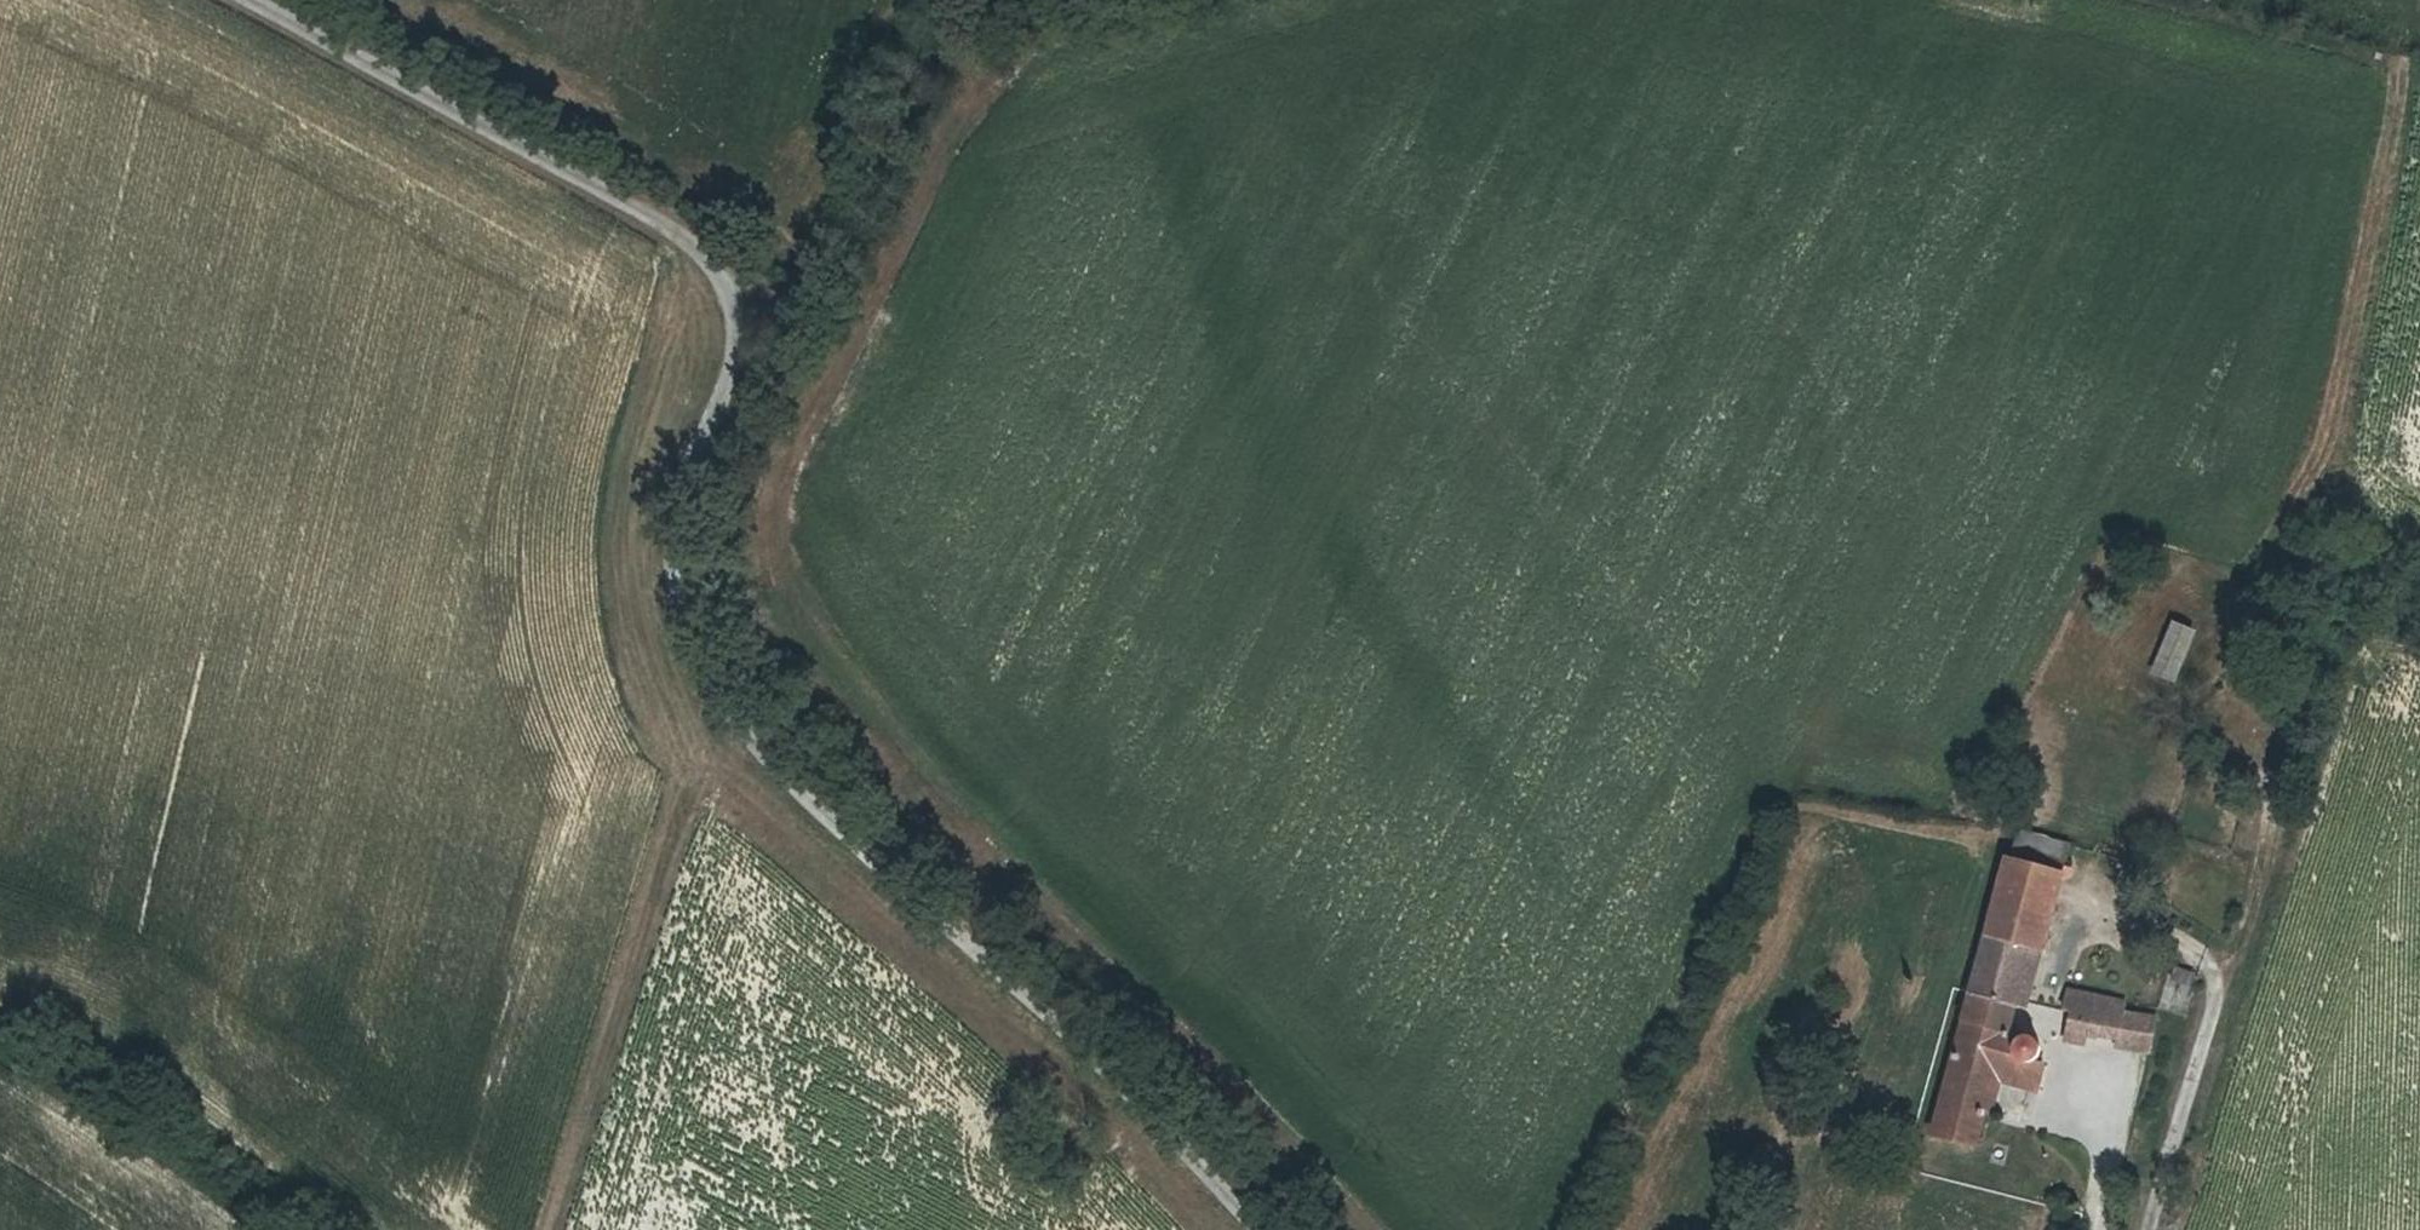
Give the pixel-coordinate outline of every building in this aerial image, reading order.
[(2168,616),(2145,670),(2171,681),(2194,628),(2168,616)] [(1938,964),(1990,978),(1996,947),(1945,934),(1938,964)] [(2165,980),(2187,989),(2194,972),(2172,963),(2165,980)] [(1938,964),(1911,1076),(1956,1088),(1970,1025),(1980,1025),(1990,978),(1938,964)] [(2153,1011),(2122,1008),(2123,993),(2063,987),(2057,1040),(2149,1049),(2153,1011)] [(2035,1111),(2033,1116),(2056,1122),(2067,1080),(2052,1076),(2050,1083),(2006,1071),(2000,1091),(2008,1093),(2024,1098),(2026,1098),(2037,1101),(2037,1102),(2036,1104),(2035,1111)] [(1873,1229),(1927,1229),(1940,1177),(1963,1181),(1963,1179),(1968,1156),(1970,1151),(1976,1155),(1983,1155),(1989,1152),(1993,1147),(1992,1140),(1987,1134),(1981,1132),(1973,1133),(1974,1125),(1949,1118),(1956,1088),(1911,1076),(1873,1229)] [(2032,1120),(2033,1116),(2035,1111),(2036,1104),(2037,1102),(2037,1101),(2026,1098),(2024,1098),(2008,1093),(2005,1102),(2003,1111),(2008,1112),(2007,1118),(2007,1120),(2008,1120),(2009,1122),(2010,1122),(2011,1123),(2012,1123),(2013,1123),(2013,1124),(2014,1123),(2015,1122),(2016,1122),(2016,1121),(2017,1121),(2017,1120),(2018,1115),(2032,1120)]
